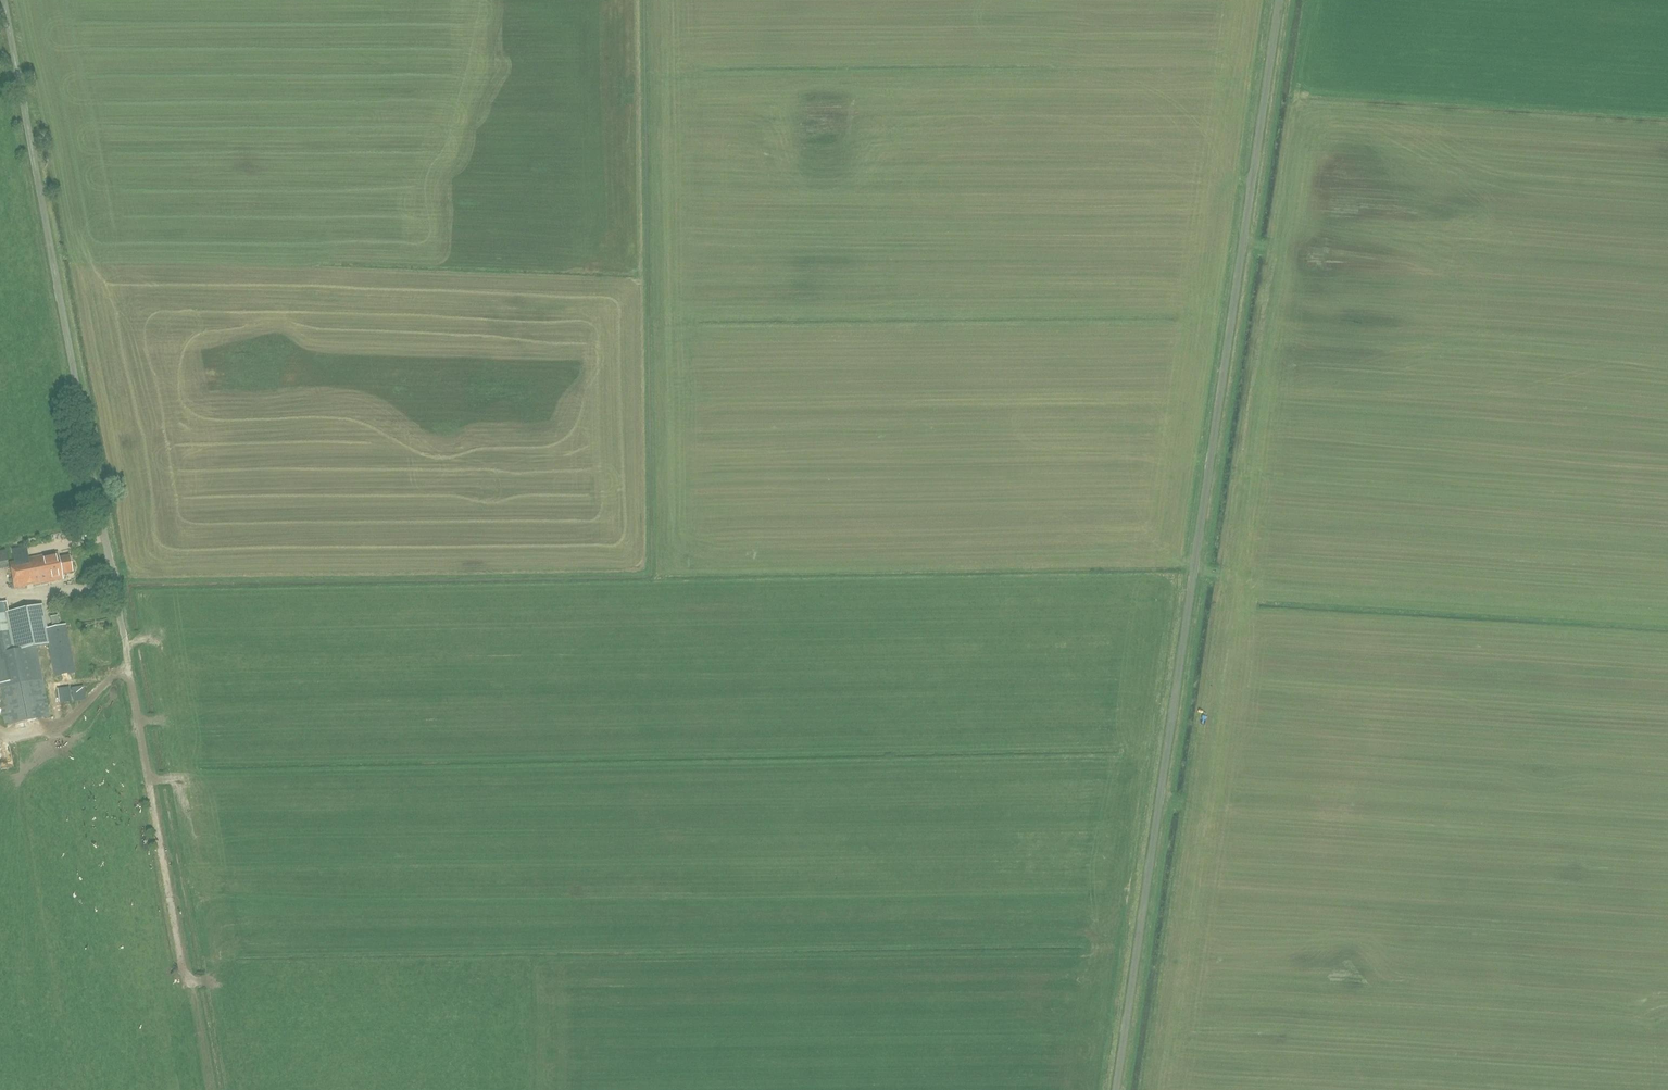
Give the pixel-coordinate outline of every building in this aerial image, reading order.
[(28,558),(26,547),(12,550),(14,561),(9,562),(14,589),(63,579),(62,574),(73,572),(70,556),(59,558),(58,552),(28,558)] [(7,725),(48,716),(41,679),(34,646),(48,643),(45,627),(41,606),(9,612),(7,601),(0,603),(0,693),(7,725)] [(55,675),(75,671),(65,624),(45,627),(48,643),(55,675)]
